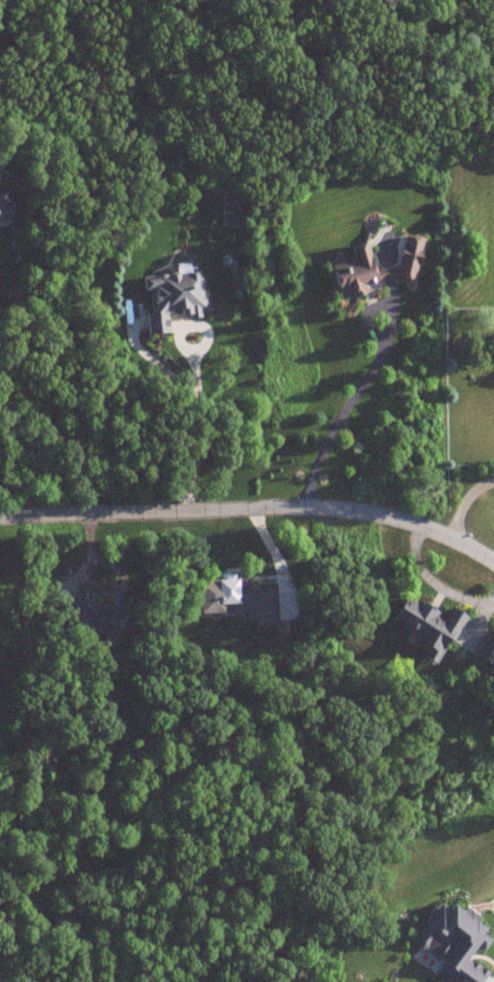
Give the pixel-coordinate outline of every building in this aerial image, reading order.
[(12,197),(0,195),(0,223),(7,224),(12,197)] [(426,242),(406,236),(396,270),(388,268),(386,275),(414,283),(426,242)] [(382,289),(371,244),(354,248),(357,261),(335,266),(342,299),(382,289)] [(146,278),(147,295),(154,294),(155,311),(148,311),(150,337),(172,335),(171,317),(209,313),(205,272),(146,278)] [(202,610),(237,609),(237,617),(257,616),(257,624),(279,623),(278,582),(246,582),(246,576),(201,576),(202,610)] [(468,613),(453,604),(447,614),(409,593),(392,621),(435,646),(429,656),(440,663),(468,613)] [(75,597),(74,621),(93,622),(93,631),(107,631),(106,642),(121,642),(122,630),(133,631),(134,600),(75,597)] [(493,664),(493,633),(487,629),(473,652),(493,664)] [(493,927),(453,900),(418,954),(460,981),(484,981),(491,971),(473,958),(493,927)]
